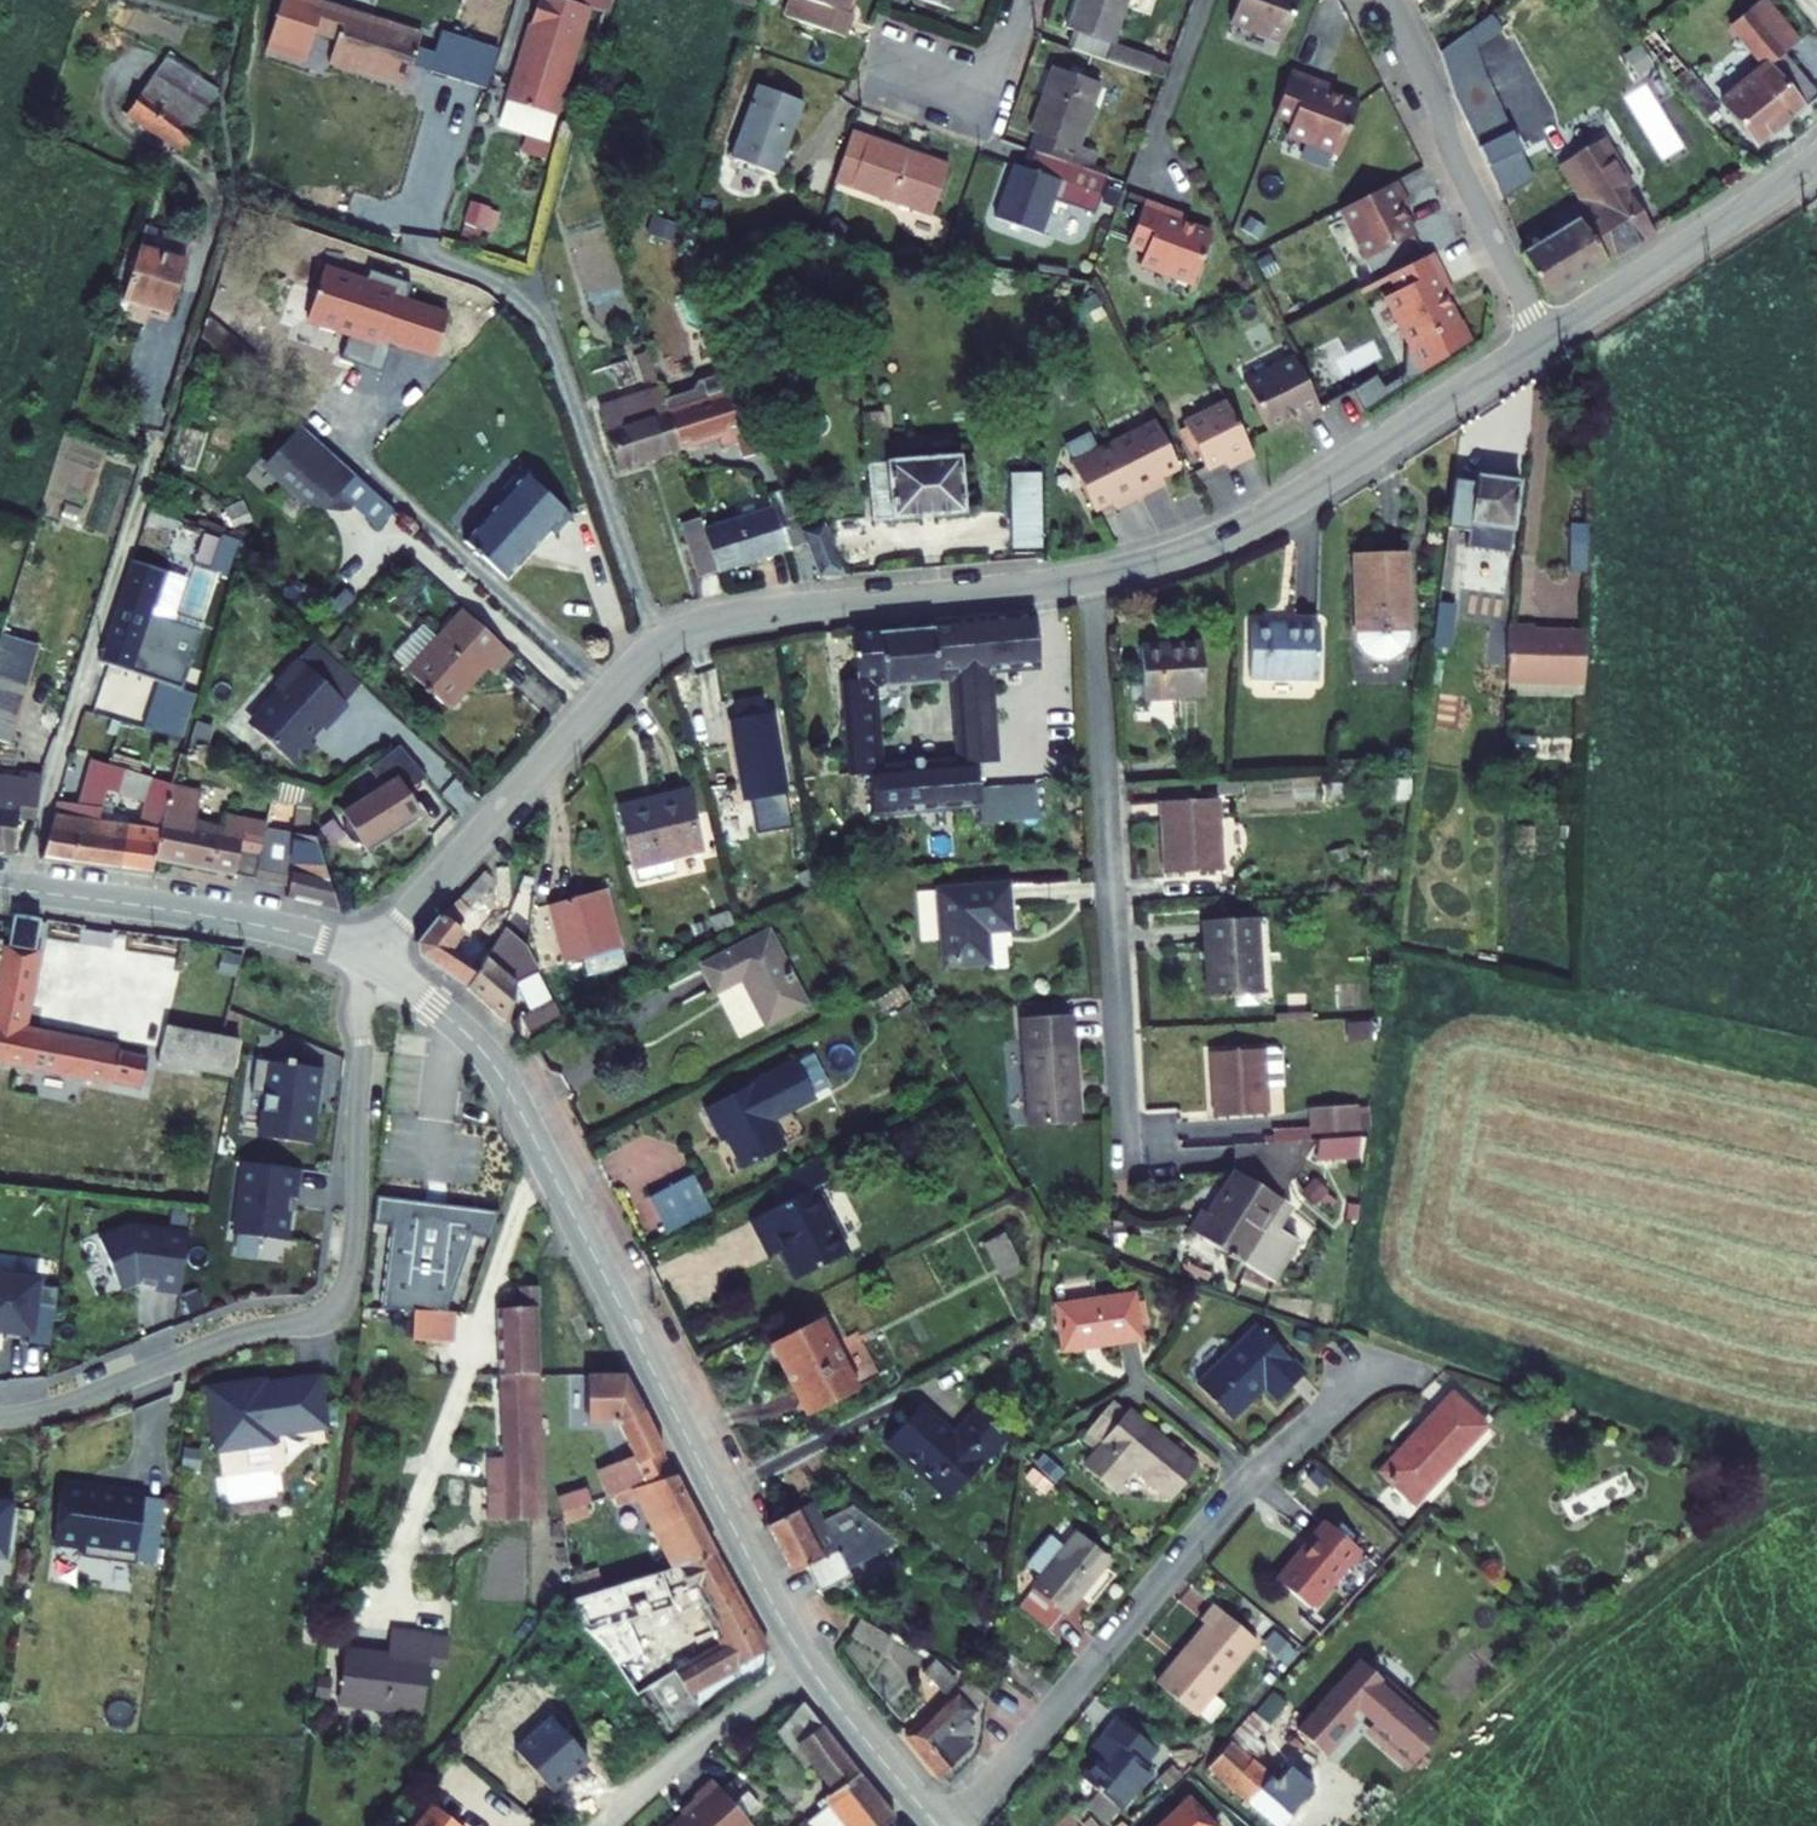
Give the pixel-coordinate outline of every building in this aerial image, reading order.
[(501,103),(504,103),(547,117),(550,117),(582,13),(562,7),(540,0),(532,0),(501,103)] [(562,7),(582,13),(595,17),(598,0),(564,0),(562,7)] [(753,10),(756,0),(726,0),(725,3),(753,10)] [(780,25),(837,45),(846,21),(839,18),(845,0),(788,0),(780,25)] [(907,10),(947,22),(954,0),(910,0),(907,10)] [(1064,61),(1100,74),(1127,0),(1073,0),(1061,34),(1073,38),(1064,61)] [(1270,51),(1289,0),(1229,0),(1217,31),(1270,51)] [(1745,149),(1807,94),(1770,54),(1782,43),(1744,0),(1728,0),(1707,18),(1753,69),(1709,108),(1745,149)] [(324,63),(318,85),(396,107),(410,57),(311,29),(303,57),(324,63)] [(1635,55),(1695,120),(1706,112),(1647,45),(1635,55)] [(429,54),(418,93),(453,103),(464,64),(429,54)] [(1457,102),(1488,161),(1521,140),(1510,119),(1545,101),(1524,65),(1457,102)] [(187,100),(151,78),(127,116),(189,155),(203,134),(204,118),(205,111),(187,100)] [(1315,92),(1280,79),(1263,125),(1280,131),(1275,144),(1328,163),(1346,113),(1312,100),(1315,92)] [(1030,144),(1022,165),(1071,182),(1080,160),(1072,158),(1093,97),(1045,82),(1024,141),(1030,144)] [(547,117),(504,103),(497,127),(540,140),(547,117)] [(738,193),(783,208),(807,134),(760,119),(738,193)] [(1526,253),(1551,299),(1659,227),(1602,138),(1575,155),(1604,202),(1526,253)] [(1488,161),(1502,187),(1536,169),(1521,140),(1488,161)] [(845,153),(829,198),(926,228),(939,180),(866,155),(864,160),(845,153)] [(1004,179),(985,234),(1032,250),(1051,197),(1090,211),(1097,192),(1071,182),(1022,165),(1016,183),(1004,179)] [(1356,267),(1404,243),(1388,211),(1396,206),(1388,189),(1330,217),(1356,267)] [(465,226),(492,231),(496,211),(468,206),(465,226)] [(1166,222),(1131,209),(1114,255),(1131,261),(1126,274),(1179,294),(1198,243),(1163,230),(1166,222)] [(156,239),(140,293),(188,308),(203,255),(156,239)] [(1451,330),(1449,331),(1433,298),(1440,294),(1423,260),(1381,282),(1389,298),(1377,304),(1402,355),(1400,355),(1395,376),(1401,387),(1461,350),(1451,330)] [(640,381),(652,378),(644,355),(633,358),(640,381)] [(1314,416),(1312,410),(1285,361),(1235,388),(1260,435),(1293,418),(1297,425),(1314,416)] [(624,362),(609,367),(616,389),(632,384),(624,362)] [(1395,376),(1369,392),(1376,403),(1401,387),(1395,376)] [(733,430),(716,378),(693,386),(689,393),(660,403),(665,419),(675,449),(713,437),(716,443),(729,439),(735,457),(753,452),(744,426),(733,430)] [(1369,392),(1362,381),(1343,393),(1355,415),(1376,403),(1369,392)] [(660,403),(656,389),(630,398),(632,406),(601,416),(618,468),(675,449),(665,419),(660,403)] [(632,406),(630,398),(598,408),(601,416),(632,406)] [(1229,467),(1246,458),(1217,403),(1175,425),(1199,473),(1225,459),(1229,467)] [(1147,482),(1172,470),(1149,421),(1106,442),(1134,498),(1150,490),(1147,482)] [(860,425),(869,528),(957,522),(953,464),(885,469),(882,422),(860,425)] [(311,498),(329,502),(342,488),(358,471),(309,424),(273,462),(311,498)] [(1117,506),(1134,498),(1106,442),(1064,462),(1087,511),(1113,499),(1117,506)] [(458,528),(498,568),(544,523),(547,525),(565,505),(515,459),(497,477),(502,482),(458,528)] [(342,488),(381,525),(397,507),(358,471),(342,488)] [(1041,551),(1039,473),(1008,474),(1010,552),(1041,551)] [(1463,481),(1447,589),(1461,591),(1470,544),(1516,551),(1525,480),(1483,474),(1480,484),(1463,481)] [(771,519),(705,540),(718,578),(804,551),(804,547),(797,535),(782,496),(765,502),(771,519)] [(1570,525),(1568,573),(1585,573),(1587,526),(1570,525)] [(705,540),(696,543),(710,580),(718,578),(705,540)] [(685,547),(698,584),(710,580),(696,543),(685,547)] [(831,545),(804,547),(804,551),(817,584),(825,583),(845,581),(831,545)] [(1366,549),(1362,625),(1410,628),(1413,551),(1366,549)] [(400,658),(436,694),(475,656),(484,666),(503,646),(455,602),(400,658)] [(1514,613),(1513,675),(1588,677),(1590,624),(1536,623),(1535,613),(1514,613)] [(106,666),(192,692),(204,644),(119,617),(106,666)] [(868,681),(853,683),(863,808),(990,798),(990,788),(988,763),(1012,761),(1007,676),(1053,672),(1048,617),(944,627),(945,634),(894,639),(894,632),(865,634),(868,681)] [(1260,617),(1259,668),(1321,668),(1322,617),(1260,617)] [(0,635),(0,645),(36,657),(40,642),(1,631),(0,635)] [(13,738),(36,657),(0,645),(0,735),(13,738)] [(1143,651),(1146,706),(1204,704),(1203,648),(1143,651)] [(288,688),(262,717),(262,726),(307,764),(326,743),(319,737),(330,723),(334,726),(356,700),(306,657),(287,679),(288,688)] [(760,803),(801,795),(786,719),(780,720),(778,707),(749,712),(752,725),(746,726),(760,803)] [(112,792),(179,808),(181,801),(184,792),(186,786),(101,764),(87,804),(96,806),(82,862),(130,870),(140,831),(104,824),(112,792)] [(390,791),(349,814),(354,824),(353,829),(352,835),(357,845),(362,847),(368,849),(373,858),(425,830),(392,769),(381,775),(390,791)] [(12,850),(21,814),(36,818),(50,775),(34,772),(33,777),(0,773),(0,848),(12,850)] [(1046,784),(990,788),(990,798),(992,822),(1049,818),(1046,784)] [(637,799),(647,853),(720,839),(709,785),(637,799)] [(271,807),(300,813),(301,793),(274,787),(271,807)] [(213,799),(184,792),(181,801),(211,809),(213,799)] [(300,813),(299,839),(297,887),(297,897),(344,910),(340,901),(313,823),(314,796),(301,793),(300,813)] [(68,801),(51,857),(82,862),(96,806),(87,804),(86,807),(68,801)] [(181,801),(179,808),(173,826),(163,859),(246,879),(262,883),(262,879),(268,831),(269,823),(211,809),(181,801)] [(1160,810),(1163,877),(1218,873),(1216,805),(1160,810)] [(159,875),(163,859),(173,826),(151,820),(147,832),(140,831),(130,870),(159,875)] [(299,839),(268,831),(262,879),(297,887),(299,839)] [(602,944),(604,959),(637,951),(621,877),(573,888),(585,946),(602,944)] [(945,903),(948,977),(992,973),(991,940),(1015,938),(1013,898),(945,903)] [(418,965),(474,996),(499,954),(458,925),(472,910),(459,899),(414,940),(418,965)] [(1201,923),(1205,994),(1255,991),(1250,920),(1201,923)] [(41,925),(14,921),(7,954),(34,960),(41,925)] [(529,995),(554,982),(539,960),(505,944),(499,954),(474,996),(498,1012),(513,1025),(529,995)] [(750,988),(774,1037),(811,1016),(778,950),(717,981),(727,1000),(750,988)] [(21,1038),(37,960),(34,960),(7,954),(6,954),(0,982),(0,1068),(111,1091),(112,1088),(141,1096),(147,1066),(117,1059),(118,1058),(21,1038)] [(539,1045),(582,1025),(566,1001),(541,1015),(539,1045)] [(1014,1032),(1021,1134),(1075,1132),(1069,1028),(1014,1032)] [(241,1048),(168,1035),(163,1054),(159,1070),(234,1083),(241,1048)] [(1207,1078),(1210,1116),(1261,1112),(1255,1049),(1209,1052),(1211,1077),(1207,1078)] [(1265,1053),(1266,1087),(1281,1087),(1280,1052),(1265,1053)] [(723,1129),(744,1171),(782,1153),(770,1129),(763,1115),(781,1105),(790,1118),(817,1103),(799,1067),(703,1114),(713,1135),(723,1129)] [(253,1101),(266,1102),(261,1144),(313,1151),(318,1107),(322,1107),(325,1076),(294,1072),(294,1068),(287,1068),(287,1071),(257,1068),(253,1101)] [(763,1115),(770,1129),(790,1118),(781,1105),(763,1115)] [(1236,1136),(1239,1175),(1279,1201),(1326,1129),(1236,1136)] [(302,1177),(245,1170),(236,1242),(288,1248),(293,1205),(299,1206),(302,1177)] [(1188,1233),(1264,1281),(1290,1241),(1264,1224),(1279,1201),(1239,1175),(1210,1221),(1200,1214),(1188,1233)] [(646,1200),(663,1237),(703,1219),(686,1182),(646,1200)] [(787,1237),(808,1277),(853,1254),(816,1191),(758,1221),(771,1246),(787,1237)] [(377,1221),(395,1223),(385,1303),(415,1306),(447,1310),(478,1234),(496,1237),(507,1211),(381,1194),(377,1221)] [(101,1247),(122,1297),(139,1290),(157,1292),(157,1296),(183,1299),(190,1242),(132,1234),(101,1247)] [(1005,1238),(985,1244),(997,1282),(1017,1275),(1005,1238)] [(11,1285),(0,1284),(0,1337),(33,1342),(37,1312),(58,1314),(60,1297),(39,1294),(41,1283),(12,1279),(11,1285)] [(501,1303),(503,1365),(547,1365),(544,1282),(525,1284),(526,1301),(501,1303)] [(1069,1308),(1075,1350),(1149,1337),(1142,1295),(1069,1308)] [(447,1310),(415,1306),(411,1336),(450,1340),(453,1310),(447,1310)] [(783,1345),(817,1411),(871,1384),(838,1319),(783,1345)] [(1263,1398),(1273,1408),(1303,1376),(1259,1336),(1205,1394),(1239,1424),(1263,1398)] [(506,1445),(507,1473),(552,1474),(547,1365),(503,1365),(506,1445)] [(602,1429),(613,1501),(650,1486),(644,1477),(642,1462),(647,1461),(629,1389),(620,1375),(583,1378),(586,1431),(602,1429)] [(267,1394),(266,1386),(208,1395),(218,1460),(276,1451),(274,1443),(309,1437),(309,1433),(329,1430),(321,1382),(299,1386),(299,1389),(267,1394)] [(1396,1469),(1424,1497),(1490,1427),(1461,1399),(1396,1469)] [(909,1430),(965,1485),(1022,1433),(995,1406),(970,1429),(940,1400),(909,1430)] [(1141,1470),(1178,1501),(1205,1471),(1140,1414),(1093,1464),(1122,1490),(1141,1470)] [(492,1446),(494,1508),(553,1508),(552,1474),(507,1473),(506,1445),(492,1446)] [(831,1582),(868,1562),(864,1556),(921,1523),(883,1482),(837,1509),(826,1490),(779,1519),(805,1565),(818,1558),(831,1582)] [(659,1577),(698,1565),(671,1520),(650,1486),(613,1501),(618,1509),(624,1521),(659,1577)] [(63,1492),(55,1548),(87,1553),(85,1564),(137,1571),(146,1503),(63,1492)] [(613,1501),(596,1508),(600,1516),(618,1509),(613,1501)] [(5,1564),(6,1555),(11,1556),(16,1515),(0,1513),(0,1563),(5,1564)] [(581,1514),(561,1522),(562,1532),(584,1523),(581,1514)] [(1287,1577),(1320,1609),(1375,1553),(1341,1521),(1287,1577)] [(1031,1594),(1059,1620),(1112,1563),(1083,1536),(1031,1594)] [(523,1541),(484,1541),(485,1601),(525,1600),(523,1541)] [(677,1602),(714,1650),(740,1636),(698,1565),(659,1577),(597,1597),(569,1605),(582,1637),(596,1631),(606,1648),(617,1668),(647,1652),(628,1620),(677,1602)] [(591,1577),(567,1585),(569,1605),(597,1597),(591,1577)] [(1171,1672),(1209,1705),(1272,1635),(1227,1596),(1213,1612),(1220,1617),(1171,1672)] [(368,1704),(367,1711),(415,1717),(428,1637),(391,1632),(388,1658),(346,1654),(341,1700),(368,1704)] [(636,1693),(651,1720),(757,1665),(740,1636),(714,1650),(663,1678),(636,1693)] [(434,1637),(428,1637),(415,1717),(424,1718),(434,1637)] [(1310,1715),(1339,1741),(1368,1709),(1362,1703),(1371,1692),(1383,1703),(1377,1708),(1421,1748),(1450,1716),(1374,1646),(1310,1715)] [(595,1655),(624,1700),(636,1693),(663,1678),(647,1652),(617,1668),(606,1648),(595,1655)] [(922,1675),(943,1694),(954,1682),(934,1663),(922,1675)] [(920,1731),(946,1765),(982,1738),(976,1732),(985,1724),(980,1713),(990,1706),(979,1688),(920,1731)] [(341,1700),(340,1709),(367,1711),(368,1704),(341,1700)] [(902,1813),(825,1721),(808,1703),(781,1731),(808,1767),(817,1760),(836,1786),(819,1806),(815,1809),(809,1815),(820,1824),(822,1825),(885,1825),(902,1813)] [(1084,1781),(1121,1815),(1161,1771),(1149,1758),(1162,1743),(1127,1712),(1107,1735),(1117,1743),(1084,1781)] [(1226,1756),(1292,1814),(1327,1774),(1301,1750),(1283,1769),(1245,1735),(1226,1756)] [(727,1788),(716,1776),(697,1793),(703,1799),(673,1825),(690,1825),(727,1788)] [(756,1820),(727,1788),(690,1825),(750,1825),(756,1820)] [(1158,1825),(1217,1825),(1225,1819),(1197,1790),(1158,1825)] [(440,1806),(424,1825),(465,1825),(440,1806)] [(799,1825),(822,1825),(820,1824),(809,1815),(807,1817),(799,1825)]
